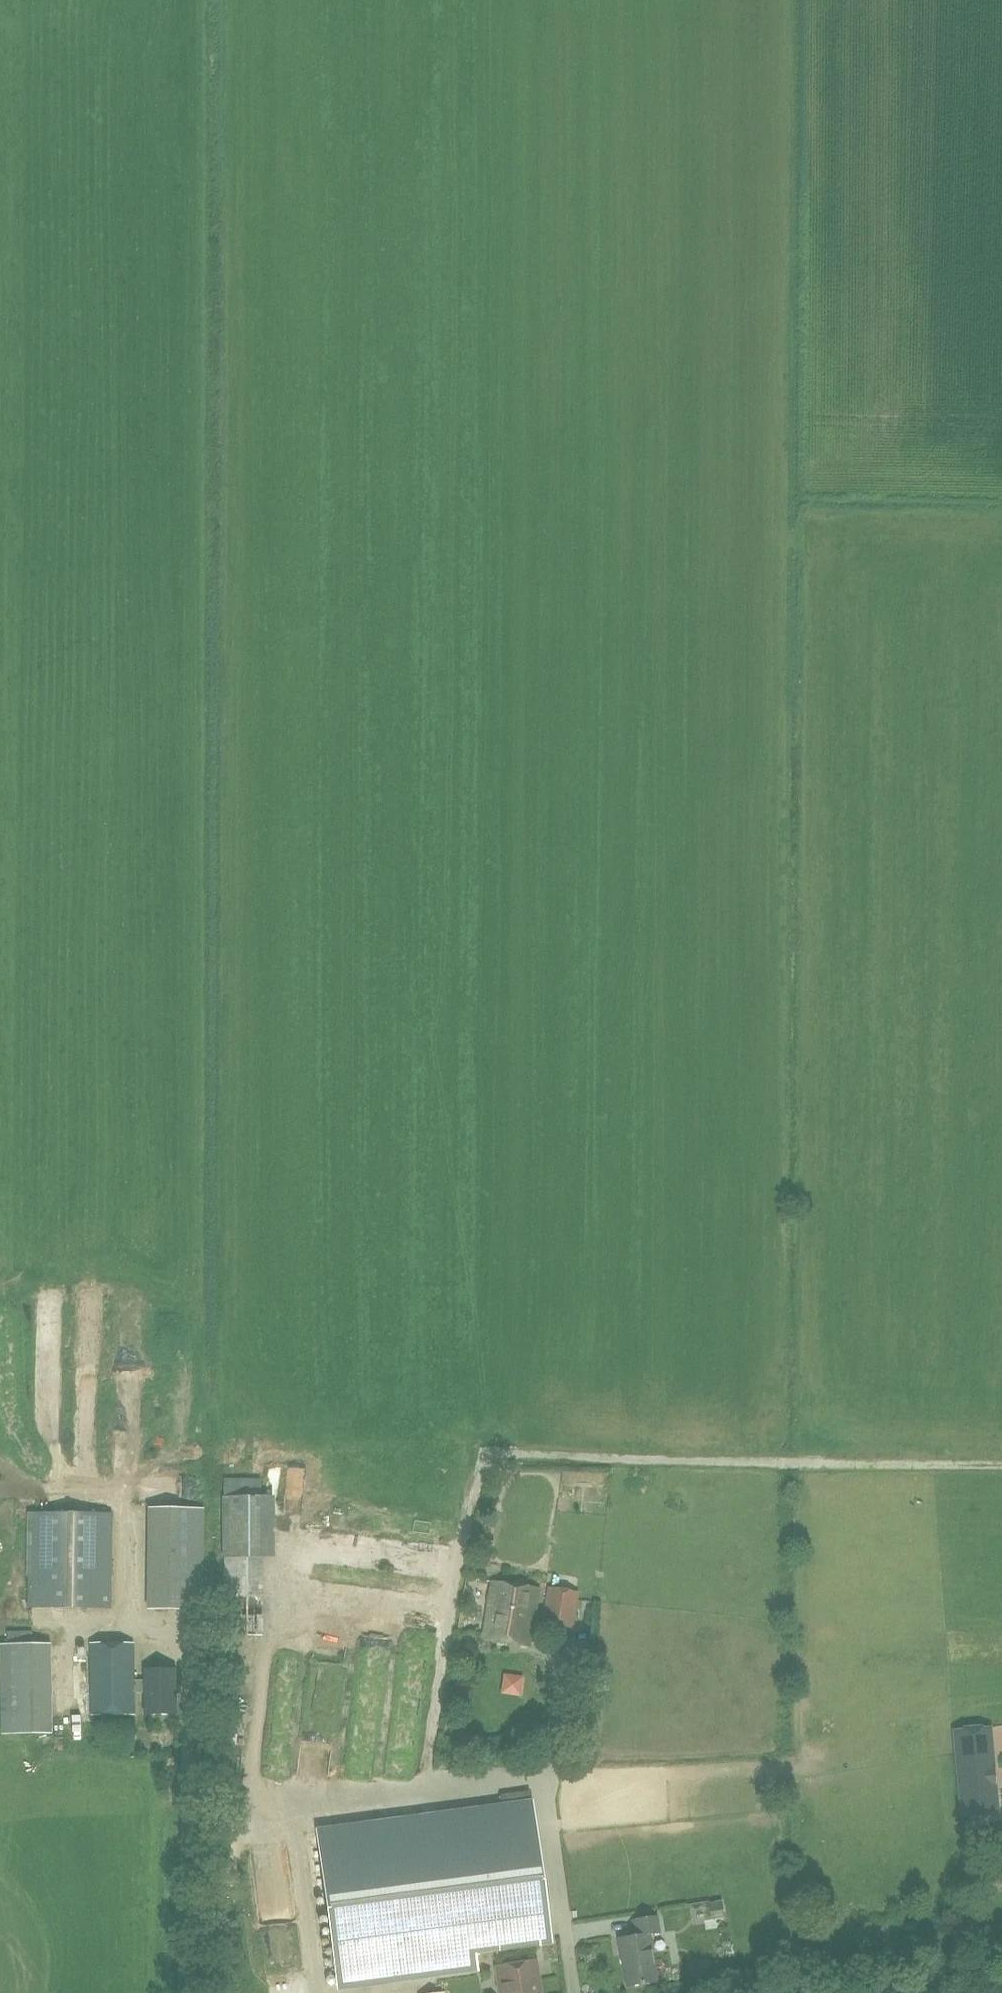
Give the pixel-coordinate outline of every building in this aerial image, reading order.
[(149,1508),(148,1610),(202,1610),(203,1508),(149,1508)] [(29,1512),(28,1607),(110,1608),(111,1513),(29,1512)] [(231,1533),(231,1575),(247,1575),(247,1589),(265,1589),(265,1533),(231,1533)] [(529,1649),(538,1591),(492,1584),(483,1641),(529,1649)] [(575,1593),(551,1588),(547,1624),(570,1628),(575,1593)] [(50,1643),(0,1644),(0,1649),(2,1734),(52,1733),(50,1643)] [(134,1715),(133,1644),(90,1644),(91,1716),(134,1715)] [(174,1713),(174,1668),(144,1669),(144,1714),(174,1713)] [(604,1677),(605,1695),(614,1694),(613,1677),(604,1677)] [(997,1812),(989,1727),(954,1730),(962,1816),(997,1812)] [(550,1939),(532,1804),(317,1833),(337,1986),(477,1968),(474,1949),(550,1939)] [(658,1983),(650,1935),(660,1933),(657,1917),(634,1921),(637,1937),(620,1940),(628,1988),(658,1983)] [(496,1969),(500,1992),(541,1992),(535,1962),(496,1969)]
